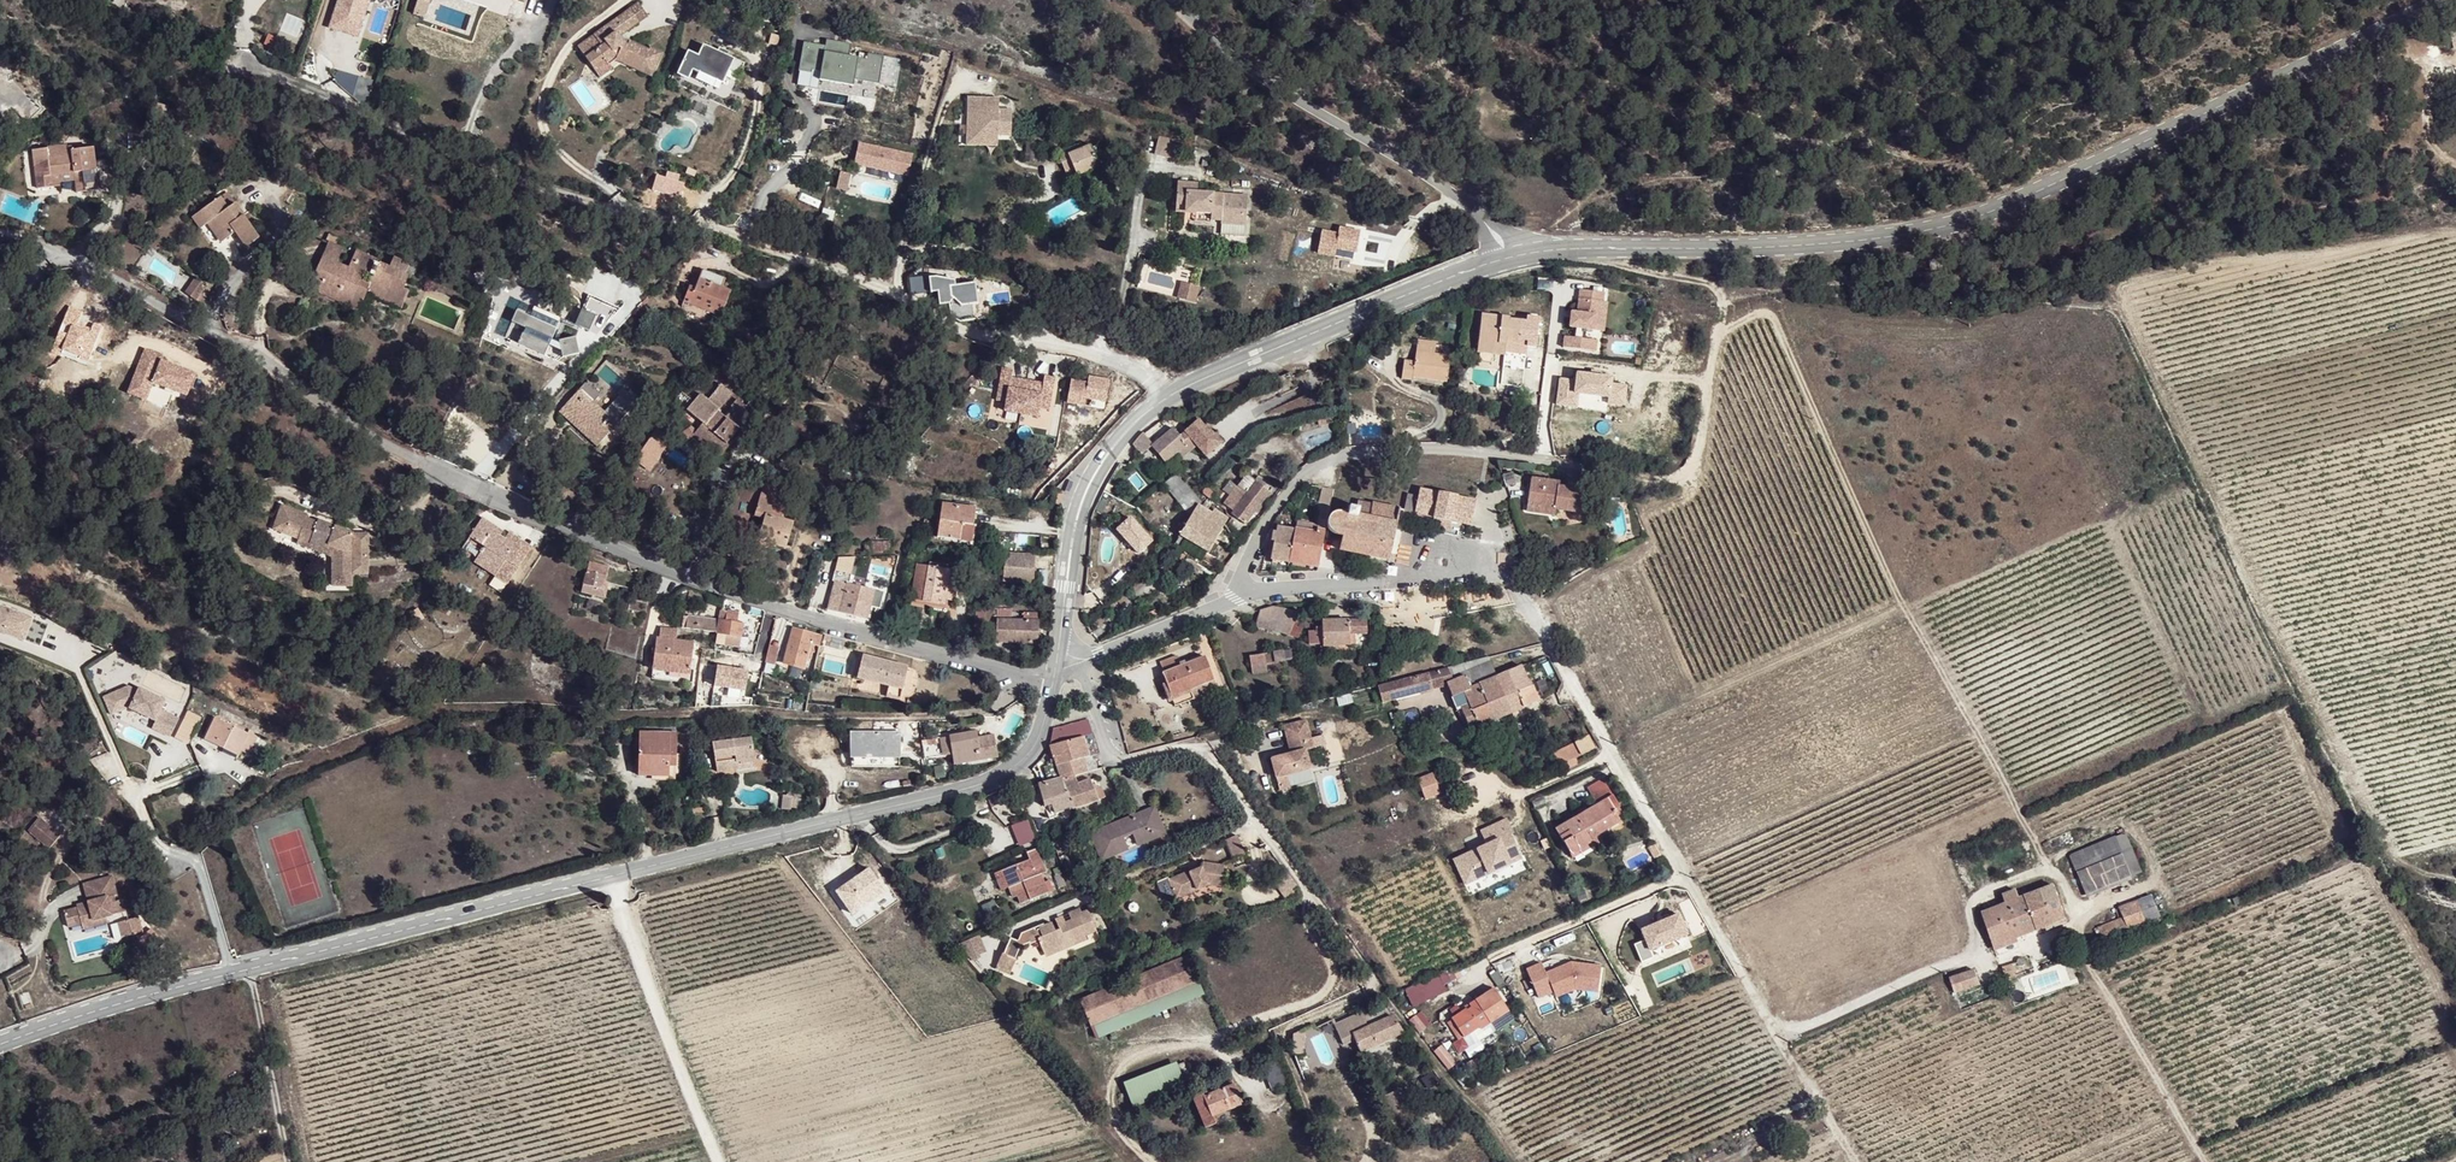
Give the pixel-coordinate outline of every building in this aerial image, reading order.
[(332,28),(355,36),(368,0),(342,0),(341,3),(343,4),(340,14),(337,14),(332,28)] [(355,36),(359,38),(372,0),(368,0),(355,36)] [(426,15),(431,0),(419,0),(415,11),(426,15)] [(631,5),(640,18),(650,11),(641,0),(638,0),(631,5)] [(647,64),(655,67),(663,48),(652,43),(652,45),(631,36),(629,40),(626,38),(621,31),(640,18),(631,5),(618,15),(621,18),(606,30),(603,25),(579,43),(594,64),(606,55),(608,59),(616,55),(645,69),(647,64)] [(618,15),(603,25),(606,30),(621,18),(618,15)] [(263,45),(276,50),(280,39),(267,33),(263,45)] [(825,38),(824,44),(815,41),(802,38),(795,66),(807,69),(808,67),(817,69),(814,77),(848,87),(850,79),(874,85),(879,66),(880,63),(865,59),(864,62),(855,60),(846,57),(848,50),(850,44),(825,38)] [(684,56),(672,81),(684,87),(690,73),(718,86),(725,72),(736,77),(740,69),(698,50),(694,60),(684,56)] [(606,55),(594,64),(601,73),(612,65),(608,59),(606,55)] [(653,72),(655,67),(647,64),(645,69),(653,72)] [(993,134),(993,133),(1007,133),(1007,107),(991,107),(992,96),(961,95),(959,133),(993,134)] [(993,134),(959,133),(959,143),(992,144),(993,134)] [(1182,142),(1159,135),(1154,153),(1177,159),(1182,142)] [(913,153),(860,138),(854,158),(907,174),(913,153)] [(1076,176),(1099,167),(1090,145),(1079,149),(1078,145),(1057,153),(1066,173),(1068,180),(1076,176)] [(99,190),(94,147),(68,150),(68,155),(49,157),(48,149),(33,151),(37,189),(55,187),(54,179),(80,176),(82,192),(99,190)] [(851,170),(840,167),(836,184),(847,187),(851,170)] [(667,172),(665,179),(677,183),(679,175),(667,172)] [(76,192),(82,192),(80,176),(54,179),(55,187),(61,187),(60,183),(75,181),(76,192)] [(677,183),(665,179),(655,177),(652,190),(675,197),(675,194),(680,196),(683,184),(677,183)] [(1197,192),(1197,188),(1190,187),(1190,183),(1178,182),(1176,204),(1195,206),(1195,213),(1211,214),(1211,219),(1220,220),(1220,223),(1245,225),(1247,196),(1197,192)] [(232,191),(220,198),(227,210),(240,203),(232,191)] [(227,210),(220,198),(204,208),(212,221),(225,241),(238,233),(247,248),(262,239),(240,203),(227,210)] [(1195,206),(1176,204),(1175,211),(1195,213),(1195,206)] [(204,226),(212,221),(204,208),(196,213),(204,226)] [(1338,245),(1338,238),(1352,239),(1353,217),(1339,216),(1339,222),(1322,221),(1320,244),(1338,245)] [(1245,225),(1220,223),(1220,234),(1244,236),(1245,225)] [(323,256),(337,262),(344,247),(330,241),(323,256)] [(1356,253),(1339,249),(1337,255),(1354,259),(1356,253)] [(337,262),(323,256),(313,279),(363,302),(368,291),(393,302),(400,286),(410,263),(395,257),(390,267),(376,261),(377,260),(357,250),(349,268),(337,262)] [(702,269),(695,287),(693,292),(687,291),(683,300),(720,314),(730,290),(721,286),(724,278),(702,269)] [(363,302),(313,279),(310,284),(353,304),(349,311),(358,315),(363,302)] [(952,282),(928,279),(929,294),(937,293),(939,304),(950,304),(951,313),(960,320),(975,318),(972,303),(975,303),(971,285),(953,288),(952,282)] [(400,286),(393,302),(403,306),(410,290),(400,286)] [(1184,288),(1182,297),(1191,299),(1193,290),(1184,288)] [(1602,292),(1578,289),(1575,312),(1570,311),(1568,326),(1575,327),(1574,337),(1563,336),(1562,347),(1594,350),(1596,339),(1581,338),(1582,328),(1592,329),(1594,314),(1600,315),(1601,301),(1602,292)] [(1182,297),(1180,304),(1195,308),(1199,292),(1193,290),(1191,299),(1182,297)] [(1605,301),(1601,301),(1600,315),(1594,314),(1592,329),(1602,330),(1605,301)] [(640,304),(630,316),(638,323),(648,311),(640,304)] [(83,311),(68,305),(51,351),(60,355),(62,349),(89,359),(102,325),(94,322),(92,329),(78,324),(83,311)] [(1501,343),(1522,347),(1524,337),(1532,338),(1535,316),(1523,314),(1522,319),(1506,316),(1506,314),(1482,310),(1475,347),(1488,350),(1490,339),(1502,341),(1501,343)] [(525,328),(518,343),(544,355),(551,339),(556,328),(516,311),(511,322),(525,328)] [(575,336),(559,340),(562,357),(579,353),(575,336)] [(559,343),(551,339),(549,345),(561,351),(559,343)] [(1520,355),(1522,347),(1501,343),(1502,341),(1490,339),(1488,350),(1520,355)] [(1413,354),(1432,355),(1433,344),(1413,343),(1413,354)] [(195,371),(162,358),(164,353),(146,346),(128,389),(146,397),(153,379),(186,393),(195,371)] [(1448,356),(1432,355),(1413,354),(1412,365),(1401,364),(1399,382),(1411,383),(1411,380),(1446,383),(1448,356)] [(1008,390),(1004,412),(1038,417),(1042,395),(1051,397),(1054,378),(1044,376),(1043,384),(1011,378),(1012,370),(1002,369),(999,388),(1008,390)] [(1087,382),(1070,379),(1066,403),(1105,410),(1110,379),(1088,376),(1087,382)] [(1008,390),(999,388),(996,401),(1006,403),(1008,390)] [(579,389),(566,403),(559,411),(596,445),(617,423),(579,389)] [(621,403),(630,410),(640,398),(631,390),(621,403)] [(749,408),(736,398),(730,406),(733,408),(724,418),(716,411),(718,409),(699,394),(686,410),(702,423),(693,435),(708,447),(710,444),(723,454),(730,445),(727,443),(747,418),(744,416),(749,408)] [(557,395),(549,404),(558,412),(559,411),(566,403),(557,395)] [(1051,397),(1042,395),(1040,409),(1049,410),(1051,397)] [(596,445),(559,411),(558,412),(555,415),(592,449),(596,445)] [(1326,422),(1325,415),(1317,417),(1318,424),(1326,422)] [(1153,444),(1153,445),(1165,459),(1175,450),(1177,453),(1182,458),(1198,444),(1208,455),(1225,440),(1216,430),(1212,433),(1205,425),(1199,418),(1190,425),(1180,434),(1173,426),(1153,444)] [(1209,422),(1205,425),(1212,433),(1216,430),(1209,422)] [(1153,444),(1144,434),(1142,432),(1132,444),(1141,455),(1153,445),(1153,444)] [(720,457),(723,454),(710,444),(708,447),(720,457)] [(1168,461),(1177,453),(1175,450),(1165,459),(1168,461)] [(1187,485),(1185,483),(1177,473),(1163,485),(1173,496),(1187,485)] [(1232,511),(1231,514),(1245,524),(1275,485),(1262,474),(1256,481),(1247,474),(1238,486),(1230,480),(1223,491),(1229,496),(1223,504),(1232,511)] [(1533,479),(1529,503),(1556,507),(1555,511),(1578,514),(1582,490),(1562,488),(1563,483),(1533,479)] [(763,518),(758,537),(773,540),(772,545),(786,549),(794,522),(771,515),(779,486),(764,482),(754,516),(763,518)] [(1199,504),(1200,501),(1187,485),(1173,496),(1191,517),(1199,504)] [(1296,523),(1295,528),(1324,533),(1326,519),(1327,515),(1334,489),(1324,487),(1321,503),(1319,502),(1314,526),(1296,523)] [(1452,519),(1471,523),(1476,502),(1457,497),(1457,495),(1440,491),(1439,494),(1420,489),(1418,496),(1408,493),(1404,508),(1435,515),(1435,517),(1450,521),(1452,519)] [(1343,537),(1325,534),(1322,550),(1339,552),(1340,549),(1389,559),(1400,508),(1372,501),(1371,506),(1358,502),(1357,507),(1349,506),(1348,514),(1345,513),(1340,513),(1337,513),(1334,514),(1331,516),(1329,517),(1328,519),(1328,520),(1328,522),(1328,525),(1329,528),(1331,531),(1333,533),(1337,534),(1343,536),(1343,537)] [(1556,507),(1529,503),(1528,513),(1554,517),(1555,511),(1556,507)] [(1217,536),(1224,525),(1229,518),(1215,509),(1212,512),(1199,504),(1191,517),(1179,535),(1207,552),(1213,543),(1216,545),(1220,538),(1217,536)] [(961,532),(976,534),(977,525),(975,525),(977,509),(943,505),(938,538),(960,540),(961,532)] [(307,515),(282,506),(275,525),(287,529),(285,533),(300,539),(301,539),(303,535),(312,538),(310,543),(328,550),(328,549),(339,553),(340,586),(354,586),(354,574),(370,574),(369,534),(354,533),(321,521),(320,521),(319,521),(318,522),(309,519),(309,517),(309,516),(308,516),(307,515)] [(515,544),(504,538),(502,541),(497,538),(500,535),(503,530),(483,517),(470,536),(484,545),(481,550),(478,548),(475,552),(478,554),(474,562),(494,575),(515,544)] [(287,529),(275,525),(274,529),(285,533),(287,529)] [(1272,559),(1288,562),(1295,528),(1278,525),(1277,531),(1273,531),(1272,540),(1275,541),(1272,559)] [(1295,528),(1288,562),(1319,567),(1322,550),(1325,534),(1325,533),(1324,533),(1295,528)] [(301,539),(300,539),(298,544),(333,557),(334,586),(340,586),(339,553),(328,549),(328,550),(310,543),(312,538),(303,535),(301,539)] [(773,540),(758,537),(756,546),(771,550),(772,545),(773,540)] [(717,561),(726,564),(730,552),(721,550),(717,561)] [(1004,581),(1032,583),(1035,556),(1006,553),(1004,581)] [(583,587),(603,591),(609,566),(589,562),(583,587)] [(912,600),(946,605),(947,597),(956,599),(959,580),(950,579),(951,570),(918,565),(912,600)] [(829,609),(868,619),(875,590),(867,588),(868,584),(850,579),(852,574),(836,570),(833,581),(836,582),(829,609)] [(601,598),(603,591),(583,587),(582,593),(601,598)] [(0,604),(0,636),(21,642),(30,613),(0,604)] [(1301,612),(1271,606),(1261,609),(1256,627),(1284,633),(1292,635),(1298,639),(1304,628),(1295,625),(1301,612)] [(998,619),(1011,620),(1011,608),(997,607),(996,619),(998,619)] [(715,642),(739,645),(743,623),(738,623),(739,614),(719,611),(718,620),(683,616),(683,628),(717,632),(715,642)] [(1024,620),(1011,620),(998,619),(998,640),(1037,642),(1038,612),(1024,611),(1024,620)] [(1356,634),(1367,634),(1366,619),(1323,620),(1323,627),(1316,628),(1317,631),(1309,631),(1310,644),(1323,643),(1323,645),(1356,643),(1356,634)] [(671,666),(691,668),(694,641),(676,639),(678,629),(661,627),(660,637),(657,636),(653,670),(670,672),(671,666)] [(819,648),(822,635),(793,627),(782,664),(806,670),(812,646),(819,648)] [(771,639),(773,630),(763,628),(760,637),(771,639)] [(769,645),(766,663),(776,665),(780,648),(769,645)] [(1291,648),(1283,650),(1285,662),(1293,660),(1291,648)] [(1285,662),(1283,650),(1274,651),(1276,663),(1285,662)] [(1266,665),(1276,663),(1274,651),(1264,653),(1266,665)] [(1266,665),(1264,653),(1251,656),(1254,674),(1267,671),(1266,665)] [(907,666),(862,654),(857,678),(888,686),(885,696),(899,700),(907,666)] [(1204,656),(1186,663),(1181,666),(1179,663),(1176,656),(1161,662),(1165,672),(1163,673),(1172,696),(1214,679),(1204,656)] [(1489,656),(1427,672),(1434,689),(1493,664),(1491,659),(1489,656)] [(1498,674),(1493,664),(1448,684),(1458,709),(1461,707),(1471,730),(1512,713),(1505,696),(1488,703),(1480,682),(1498,674)] [(1505,696),(1512,713),(1537,703),(1530,686),(1521,665),(1498,674),(1480,682),(1488,703),(1505,696)] [(1427,672),(1377,686),(1384,703),(1434,689),(1427,672)] [(1214,679),(1172,696),(1175,705),(1218,689),(1214,679)] [(1530,686),(1537,703),(1541,701),(1535,684),(1530,686)] [(129,686),(105,697),(112,715),(129,707),(156,721),(153,728),(171,736),(180,719),(165,712),(166,708),(163,707),(166,701),(140,688),(138,691),(129,686)] [(1278,705),(1289,703),(1285,688),(1275,691),(1278,705)] [(174,740),(189,746),(200,717),(186,711),(174,740)] [(205,738),(225,748),(227,743),(241,749),(250,754),(258,737),(215,716),(205,738)] [(1095,755),(1099,754),(1093,733),(1092,733),(1088,720),(1054,728),(1049,741),(1048,747),(1050,749),(1053,759),(1049,759),(1050,765),(1046,766),(1047,773),(1044,774),(1046,778),(1057,775),(1058,778),(1061,777),(1062,779),(1074,776),(1086,772),(1098,767),(1095,755)] [(1306,720),(1287,725),(1293,746),(1295,745),(1296,751),(1291,753),(1271,758),(1276,778),(1311,768),(1306,749),(1313,748),(1306,720)] [(1293,746),(1287,725),(1284,726),(1291,753),(1296,751),(1295,745),(1293,746)] [(670,755),(677,755),(677,732),(640,731),(639,767),(658,767),(657,776),(669,777),(669,767),(670,755)] [(978,737),(977,731),(932,739),(937,762),(954,758),(955,765),(982,760),(978,737)] [(889,758),(900,758),(900,734),(851,734),(851,768),(889,768),(889,758)] [(994,734),(978,737),(982,760),(998,757),(994,734)] [(1577,757),(1596,748),(1590,735),(1554,752),(1563,771),(1580,763),(1577,757)] [(712,744),(717,773),(738,769),(737,761),(741,761),(741,764),(755,762),(751,737),(712,744)] [(1508,747),(1506,741),(1500,744),(1502,750),(1507,748),(1508,747)] [(227,743),(225,748),(239,755),(241,749),(227,743)] [(900,768),(900,758),(889,758),(889,768),(900,768)] [(737,761),(738,769),(756,766),(755,762),(741,764),(741,761),(737,761)] [(639,776),(657,776),(658,767),(639,767),(639,776)] [(1424,801),(1441,794),(1433,773),(1416,779),(1424,801)] [(1077,783),(1074,776),(1062,779),(1066,791),(1079,786),(1077,783)] [(1061,777),(1058,778),(1038,783),(1044,806),(1051,804),(1055,814),(1073,809),(1066,791),(1062,779),(1061,777)] [(1073,809),(1089,804),(1105,798),(1100,787),(1093,789),(1090,779),(1077,783),(1079,786),(1066,791),(1073,809)] [(1593,796),(1597,805),(1607,799),(1613,809),(1616,808),(1617,809),(1620,807),(1608,787),(1593,796)] [(799,810),(802,792),(784,789),(782,808),(799,810)] [(1600,826),(1618,816),(1616,812),(1618,811),(1616,808),(1613,809),(1607,799),(1556,829),(1570,853),(1571,854),(1573,855),(1575,855),(1577,855),(1578,853),(1579,852),(1579,849),(1597,839),(1595,836),(1603,831),(1600,826)] [(1154,806),(1126,818),(1129,823),(1120,826),(1118,822),(1092,833),(1101,858),(1129,847),(1124,835),(1132,832),(1137,844),(1165,833),(1154,806)] [(1621,821),(1618,816),(1600,826),(1603,831),(1621,821)] [(48,823),(42,818),(31,831),(37,836),(48,823)] [(1129,823),(1126,818),(1118,822),(1120,826),(1129,823)] [(1028,819),(1010,826),(1019,847),(1036,840),(1028,819)] [(1484,830),(1490,844),(1455,860),(1465,882),(1522,856),(1512,834),(1515,833),(1508,819),(1484,830)] [(63,835),(48,823),(37,836),(52,848),(63,835)] [(1235,859),(1246,854),(1237,834),(1226,838),(1235,859)] [(1597,839),(1579,849),(1581,853),(1598,843),(1597,839)] [(1005,869),(1011,885),(1024,880),(1027,889),(1017,893),(1020,903),(1047,892),(1040,874),(1044,873),(1035,849),(1028,851),(1030,859),(1033,866),(1021,870),(1019,863),(1005,869)] [(2122,855),(2128,869),(2138,865),(2132,851),(2122,855)] [(2131,877),(2128,869),(2122,855),(2078,872),(2087,894),(2131,877)] [(1033,866),(1030,859),(1019,863),(1021,870),(1033,866)] [(1169,878),(1175,893),(1196,884),(1198,888),(1210,883),(1220,884),(1224,863),(1203,859),(1202,865),(1191,870),(1190,869),(1169,878)] [(869,867),(835,890),(854,916),(887,893),(869,867)] [(1003,888),(1011,885),(1005,869),(997,872),(1003,888)] [(1065,884),(1062,875),(1061,873),(1055,875),(1060,888),(1066,886),(1065,884)] [(1067,873),(1062,875),(1065,884),(1071,883),(1067,873)] [(65,910),(69,926),(83,923),(90,921),(103,915),(125,900),(124,899),(117,901),(115,895),(119,894),(113,875),(85,883),(90,901),(78,904),(79,906),(65,910)] [(1196,884),(1175,893),(1177,897),(1198,888),(1196,884)] [(2054,885),(2026,896),(2038,929),(2067,919),(2054,885)] [(2038,929),(2026,896),(2020,898),(2016,890),(2003,894),(2006,903),(1982,912),(1994,946),(2038,929)] [(2162,916),(2152,896),(2119,907),(2128,928),(2162,916)] [(90,921),(120,913),(127,908),(125,900),(103,915),(90,921)] [(1080,913),(1078,908),(1067,913),(1070,920),(1057,925),(1058,929),(1054,931),(1051,922),(1043,926),(1042,924),(1020,933),(1016,942),(1009,937),(1000,952),(1010,959),(1019,946),(1037,939),(1041,948),(1053,953),(1055,948),(1065,944),(1067,948),(1086,939),(1085,935),(1096,930),(1087,910),(1080,913)] [(1070,920),(1067,913),(1054,919),(1057,925),(1070,920)] [(1643,940),(1635,943),(1642,960),(1653,956),(1651,950),(1687,934),(1678,913),(1638,929),(1643,940)] [(92,927),(109,919),(108,916),(90,921),(83,924),(85,929),(92,927)] [(140,917),(120,922),(123,937),(144,931),(140,917)] [(120,922),(112,924),(116,939),(123,937),(120,922)] [(982,951),(975,937),(960,943),(968,959),(982,951)] [(1053,953),(1067,948),(1065,944),(1055,948),(1053,953)] [(1113,985),(1077,1001),(1087,1024),(1215,970),(1204,946),(1165,963),(1167,965),(1114,988),(1113,985)] [(1045,957),(1053,953),(1041,948),(1045,957)] [(999,952),(990,966),(1002,974),(1012,960),(1010,959),(1000,952),(999,952)] [(1542,963),(1527,969),(1539,998),(1554,991),(1557,997),(1573,990),(1598,992),(1601,966),(1572,963),(1567,964),(1546,973),(1542,963)] [(2011,964),(2003,967),(2008,986),(2018,984),(2011,964)] [(1975,969),(1950,977),(1955,993),(1980,984),(1975,969)] [(1494,988),(1470,1003),(1472,1007),(1465,1010),(1464,1008),(1450,1017),(1462,1036),(1475,1028),(1477,1030),(1508,1011),(1494,988)] [(1472,1007),(1470,1003),(1469,1002),(1463,1006),(1464,1008),(1465,1010),(1472,1007)] [(1357,1050),(1401,1030),(1391,1015),(1383,1018),(1378,1008),(1337,1024),(1342,1035),(1349,1031),(1357,1050)] [(1327,1036),(1332,1034),(1330,1028),(1324,1030),(1327,1036)] [(1293,1033),(1292,1055),(1304,1055),(1304,1034),(1293,1033)] [(1124,1081),(1130,1103),(1184,1088),(1178,1066),(1124,1081)] [(1228,1084),(1238,1105),(1243,1103),(1233,1081),(1228,1084)] [(1212,1116),(1238,1105),(1228,1084),(1194,1098),(1206,1127),(1216,1123),(1212,1116)]
